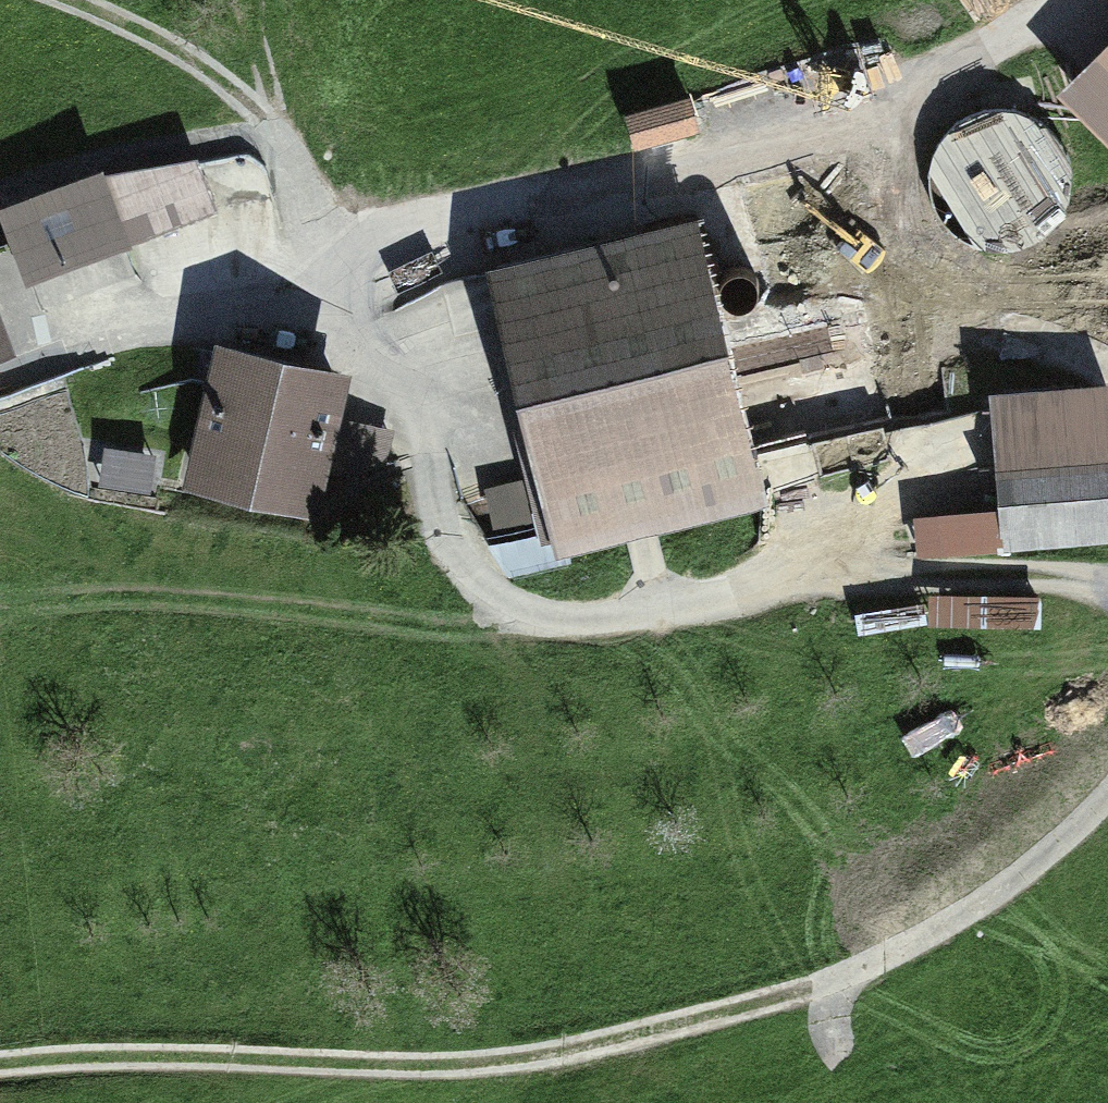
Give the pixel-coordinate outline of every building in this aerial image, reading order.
[(1090,73),(1107,90),(1107,53),(1090,73)] [(1022,233),(1046,232),(1068,224),(1086,208),(1098,188),(1102,165),(1099,141),(1088,120),(1072,104),(1051,94),(1028,92),(1005,96),(985,108),(970,126),(961,147),(960,171),(967,193),(980,213),(999,227),(1022,233)] [(636,152),(700,134),(689,95),(625,113),(636,152)] [(800,165),(528,216),(588,533),(860,481),(800,165)] [(115,183),(16,230),(45,301),(225,225),(224,176),(115,183)] [(26,363),(0,294),(0,373),(26,363)] [(238,354),(210,519),(336,540),(364,375),(238,354)] [(1014,379),(1027,546),(1107,540),(1107,371),(1014,379)] [(931,627),(1040,622),(1039,596),(930,601),(931,627)]
